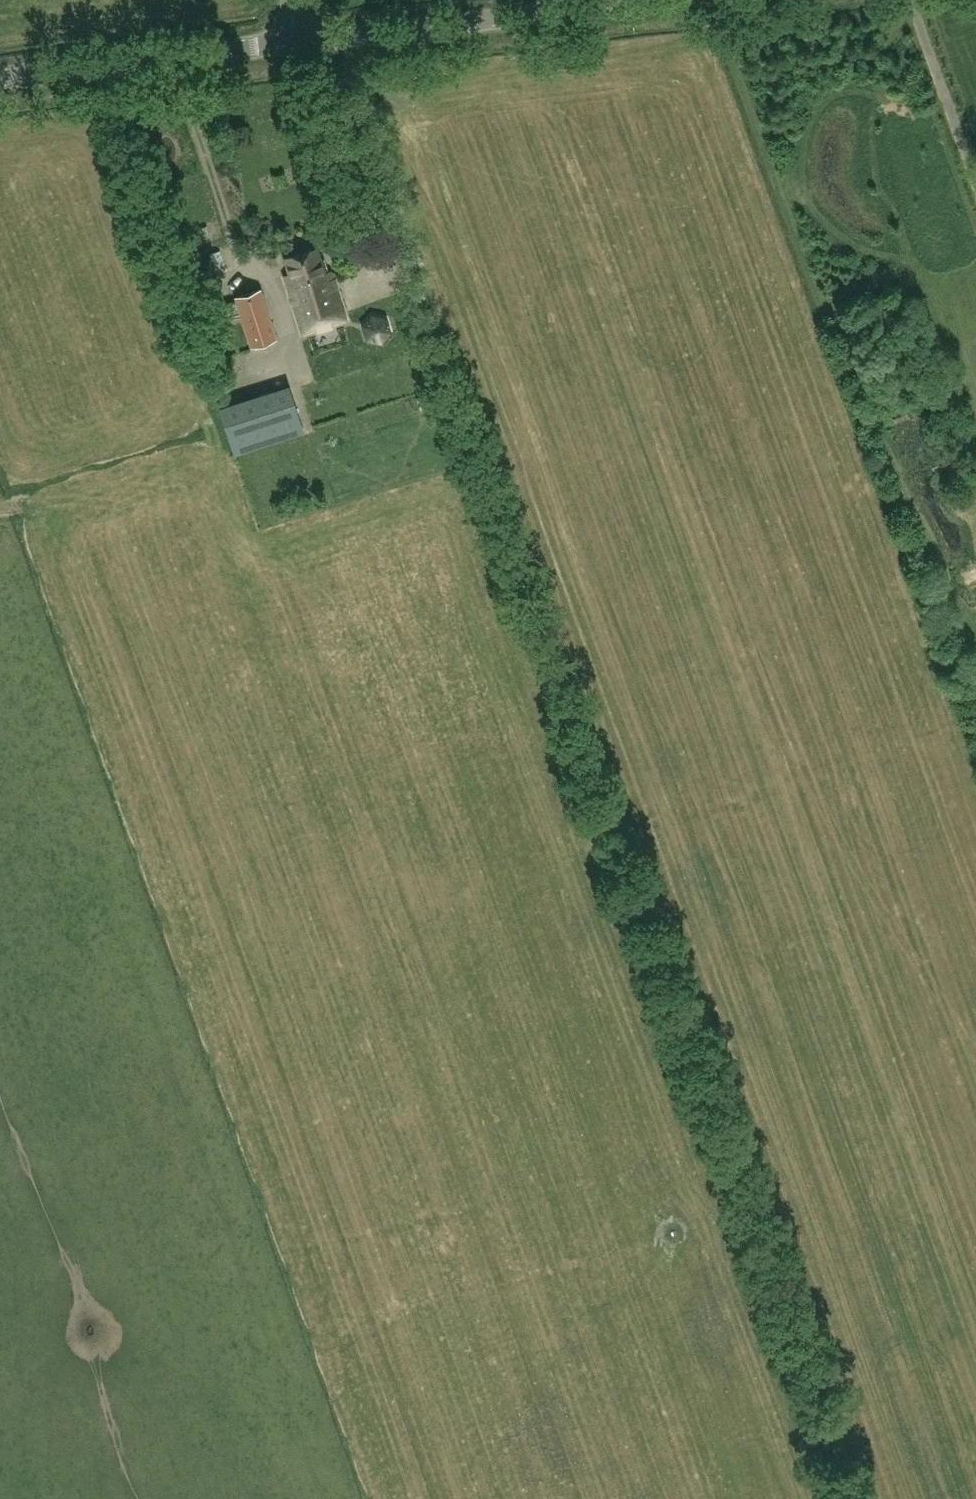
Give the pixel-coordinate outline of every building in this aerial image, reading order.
[(316,247),(284,257),(290,274),(284,276),(301,333),(344,319),(330,272),(324,273),(316,247)] [(275,338),(259,289),(237,296),(252,346),(275,338)] [(287,387),(218,408),(232,455),(302,433),(287,387)] [(433,393),(417,398),(420,410),(436,405),(433,393)]
